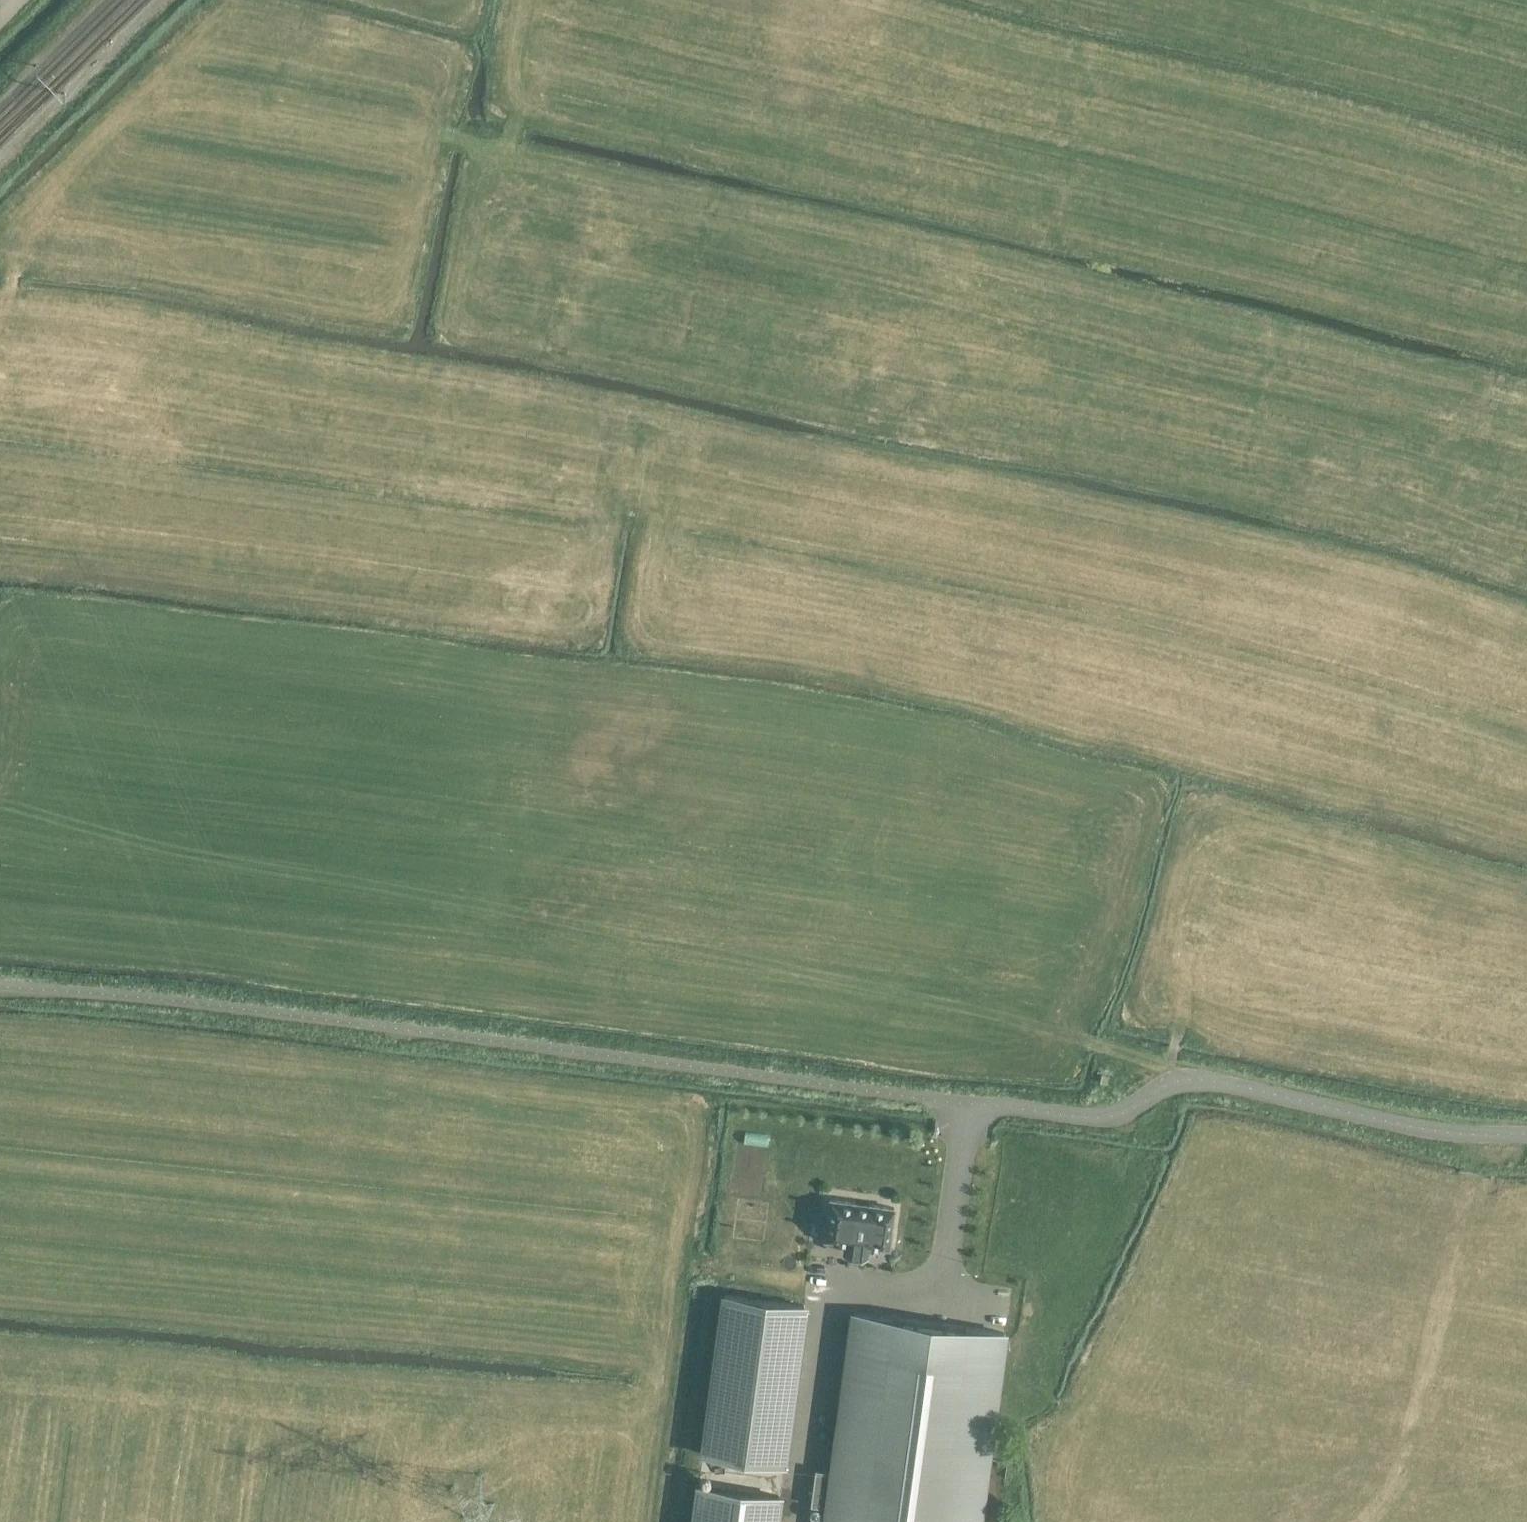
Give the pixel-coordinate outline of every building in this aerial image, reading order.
[(889,1248),(894,1208),(870,1205),(870,1207),(855,1205),(856,1203),(830,1199),(825,1239),(848,1242),(847,1252),(865,1255),(866,1245),(889,1248)] [(703,1454),(783,1465),(805,1306),(725,1295),(703,1454)] [(1004,1332),(966,1327),(964,1342),(890,1332),(892,1317),(854,1312),(833,1471),(815,1469),(810,1505),(828,1507),(826,1521),(978,1521),(1004,1332)] [(779,1496),(699,1485),(694,1521),(776,1521),(779,1496)]
